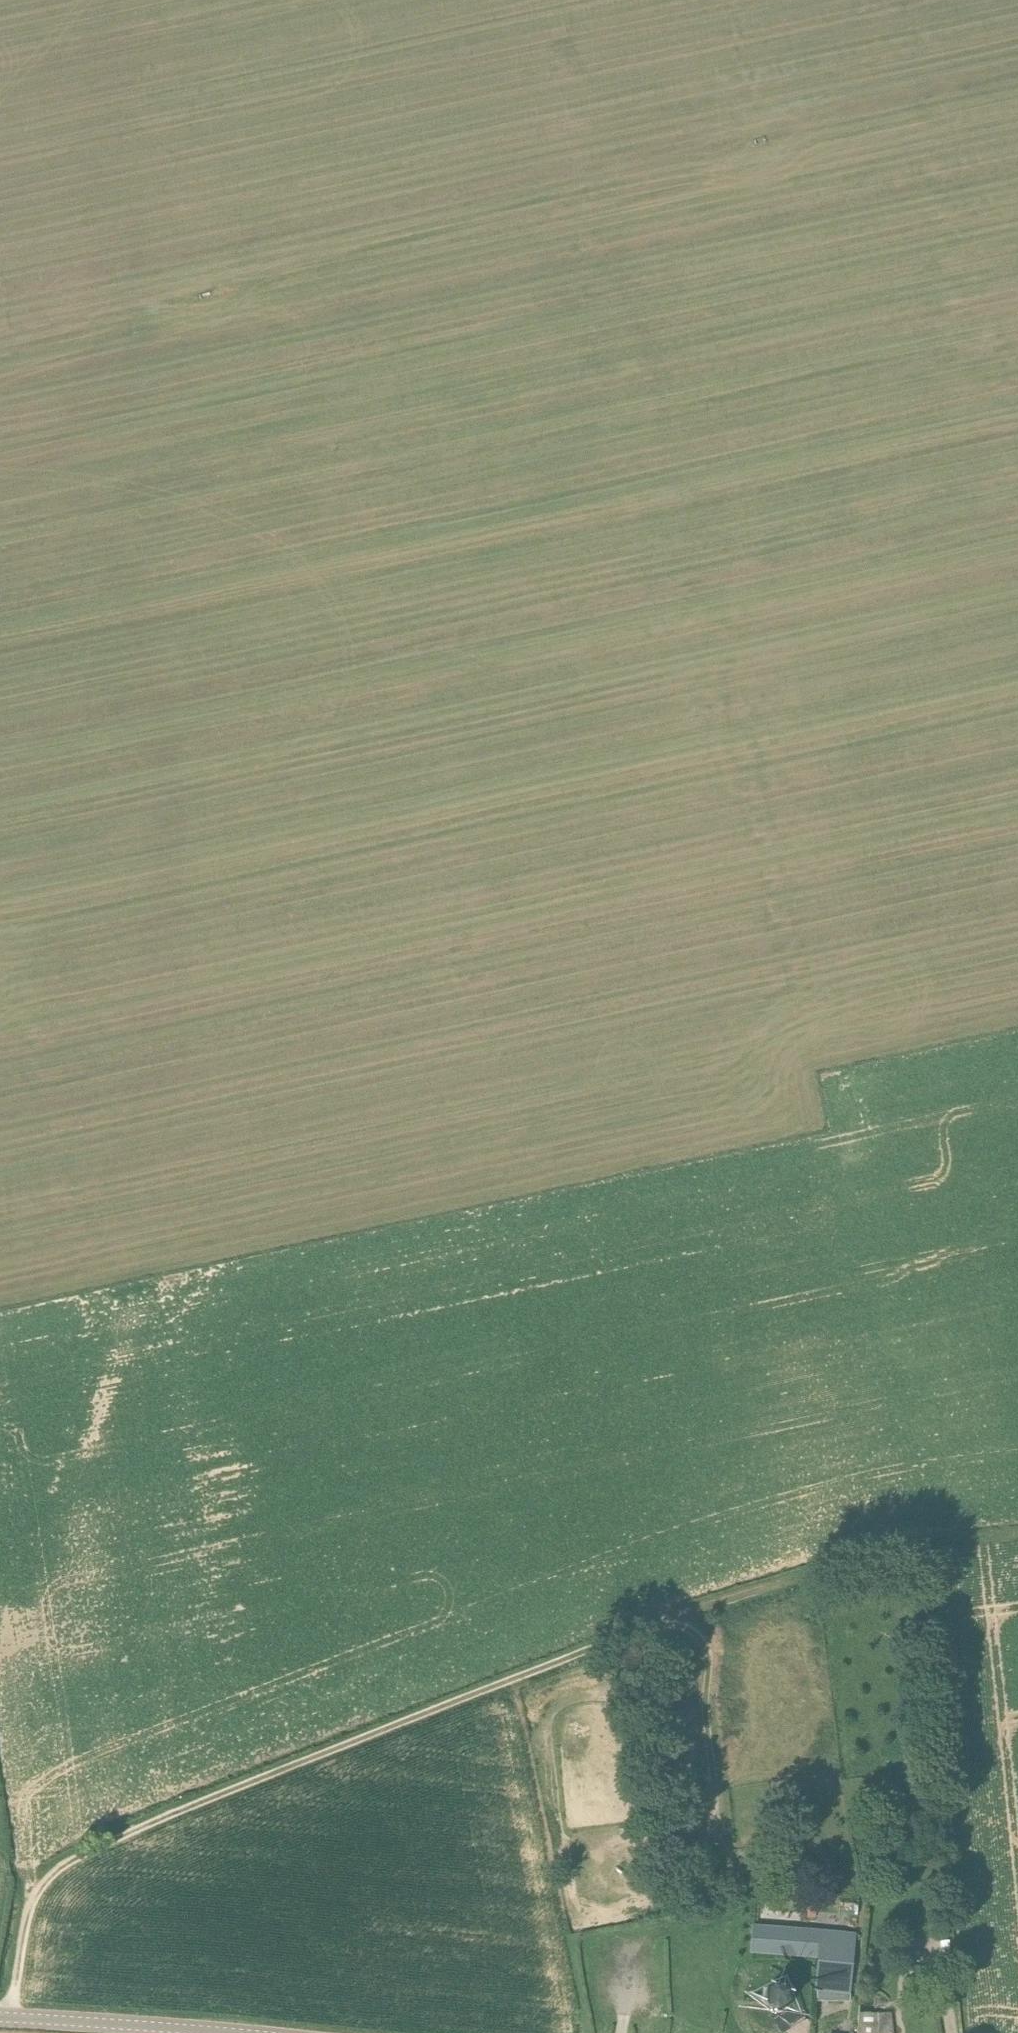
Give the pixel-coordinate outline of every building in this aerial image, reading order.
[(746,1886),(731,1887),(732,1900),(747,1898),(746,1886)] [(852,1934),(820,1932),(820,1933),(753,1933),(753,1953),(818,1955),(817,1973),(817,1988),(845,1989),(850,1963),(852,1934)] [(805,2019),(793,2002),(792,2002),(793,1999),(793,1996),(793,1994),(792,1991),(791,1989),(789,1986),(787,1984),(785,1983),(783,1982),(780,1981),(777,1981),(775,1981),(772,1982),(769,1983),(767,1984),(765,1986),(764,1988),(763,1991),(762,1994),(762,1996),(762,1999),(763,2002),(764,2004),(765,2006),(767,2008),(769,2010),(772,2011),(773,2012),(774,2012),(769,2015),(782,2032),(785,2032),(805,2019)] [(842,2001),(842,1992),(817,1992),(817,2001),(842,2001)] [(858,2012),(857,2032),(894,2032),(891,2012),(879,2013),(868,2013),(858,2012)]
